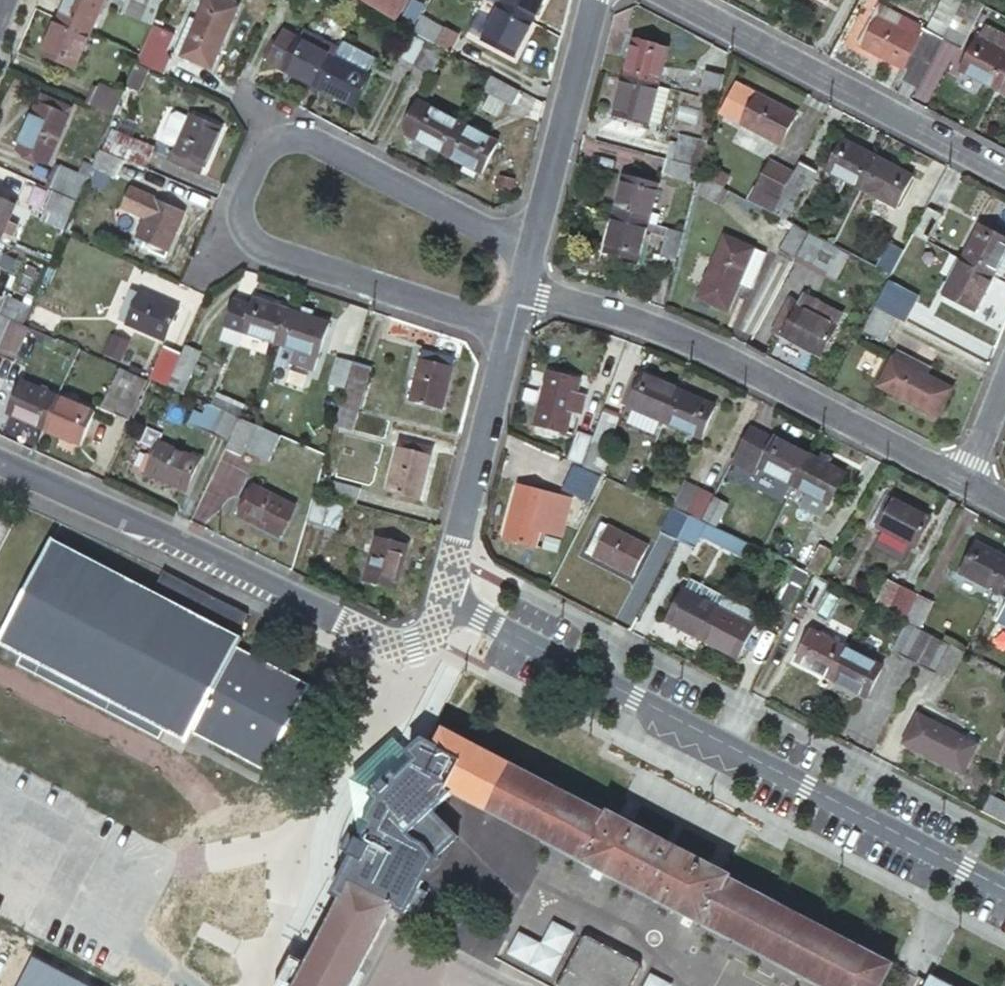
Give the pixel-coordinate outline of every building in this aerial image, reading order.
[(59,17),(91,31),(105,0),(66,0),(59,17)] [(153,23),(158,12),(132,0),(124,0),(120,11),(152,27),(153,23)] [(163,0),(132,0),(158,12),(163,0)] [(175,51),(211,66),(240,0),(205,0),(197,19),(190,16),(175,51)] [(393,17),(403,0),(364,0),(393,17)] [(395,17),(409,25),(421,3),(415,0),(404,0),(395,17)] [(499,4),(529,20),(540,0),(502,0),(499,4)] [(945,36),(964,0),(939,0),(926,26),(945,36)] [(945,36),(961,45),(984,3),(979,0),(964,0),(945,36)] [(529,20),(499,4),(482,36),(513,52),(529,20)] [(411,26),(427,35),(435,39),(444,22),(420,10),(411,26)] [(864,44),(901,63),(921,24),(900,13),(894,23),(873,12),(857,39),(864,43),(864,44)] [(91,31),(59,17),(43,51),(75,66),(91,31)] [(152,27),(140,53),(137,61),(164,72),(170,56),(168,50),(175,33),(153,23),(152,27)] [(396,54),(413,63),(427,35),(411,26),(396,54)] [(1004,69),(1004,51),(1004,50),(1004,37),(984,26),(961,68),(996,87),(1004,69)] [(267,58),(317,83),(333,54),(283,27),(267,58)] [(427,35),(413,63),(427,71),(442,44),(435,39),(427,35)] [(633,36),(623,75),(657,84),(667,46),(633,36)] [(333,54),(317,83),(352,102),(368,72),(333,54)] [(698,94),(718,99),(725,74),(704,69),(698,94)] [(996,87),(1004,92),(1004,69),(996,87)] [(517,85),(489,70),(480,86),(508,100),(517,85)] [(657,84),(623,75),(614,112),(648,121),(649,117),(657,84)] [(89,103),(114,114),(122,95),(98,84),(89,103)] [(672,87),(657,84),(649,117),(663,121),(672,87)] [(757,91),(741,119),(759,128),(780,140),(795,112),(757,91)] [(25,95),(4,140),(37,155),(55,115),(46,111),(48,105),(25,95)] [(446,150),(462,120),(417,97),(403,123),(405,129),(446,150)] [(178,145),(190,118),(179,113),(172,115),(164,134),(167,140),(178,145)] [(178,145),(172,159),(201,172),(222,126),(192,113),(190,118),(178,145)] [(462,120),(446,150),(482,169),(497,139),(462,120)] [(108,127),(101,144),(158,169),(165,153),(108,127)] [(668,156),(701,165),(707,141),(674,132),(668,156)] [(827,169),(860,187),(877,155),(844,137),(827,169)] [(100,147),(92,164),(117,175),(125,158),(100,147)] [(744,197),(774,212),(795,171),(766,155),(744,197)] [(877,155),(860,187),(896,206),(913,173),(877,155)] [(697,182),(699,174),(701,165),(673,158),(668,156),(663,173),(697,182)] [(60,161),(48,188),(51,189),(76,200),(88,174),(60,161)] [(795,171),(774,212),(786,219),(802,189),(808,192),(819,171),(800,161),(795,171)] [(623,173),(614,210),(646,219),(656,221),(659,208),(649,205),(655,182),(623,173)] [(512,180),(500,177),(497,187),(510,190),(512,180)] [(731,190),(711,180),(703,194),(723,205),(731,190)] [(147,214),(138,235),(168,249),(186,209),(134,186),(125,204),(147,214)] [(64,228),(76,200),(51,189),(44,205),(47,206),(42,218),(64,228)] [(3,233),(8,223),(16,205),(0,198),(0,241),(3,233)] [(928,204),(914,230),(928,238),(942,212),(928,204)] [(646,219),(614,210),(604,248),(636,256),(646,219)] [(795,251),(806,229),(792,222),(778,247),(793,256),(795,251)] [(8,223),(3,233),(13,238),(18,227),(8,223)] [(962,256),(992,273),(1004,248),(1004,237),(980,223),(962,256)] [(677,257),(685,229),(669,225),(661,253),(677,257)] [(853,254),(831,242),(806,229),(795,251),(819,263),(842,275),(853,254)] [(723,233),(697,294),(727,306),(737,280),(748,284),(763,249),(723,233)] [(877,266),(891,274),(905,248),(890,241),(877,266)] [(962,256),(952,251),(941,268),(952,274),(945,289),(975,305),(992,273),(962,256)] [(876,302),(899,314),(913,286),(891,274),(876,302)] [(30,305),(35,294),(13,283),(8,295),(30,305)] [(140,291),(127,320),(164,336),(177,307),(140,291)] [(11,317),(23,322),(30,305),(8,295),(0,312),(11,317)] [(243,328),(281,340),(291,309),(254,297),(252,302),(234,296),(226,322),(243,328)] [(788,298),(773,326),(820,351),(841,311),(821,301),(814,313),(788,298)] [(887,337),(899,314),(876,302),(864,326),(887,337)] [(291,309),(281,340),(293,344),(317,352),(328,321),(291,309)] [(11,317),(0,312),(0,342),(11,317)] [(0,342),(0,351),(14,357),(24,334),(29,325),(23,322),(11,317),(0,342)] [(57,337),(29,325),(24,334),(52,347),(57,337)] [(117,330),(108,353),(121,359),(131,337),(117,330)] [(165,343),(150,377),(167,384),(182,351),(165,343)] [(317,352),(293,344),(289,358),(312,366),(317,352)] [(182,351),(167,384),(181,391),(197,351),(184,345),(182,351)] [(896,347),(892,353),(929,372),(932,366),(896,347)] [(455,360),(431,354),(421,352),(409,398),(443,406),(453,366),(455,360)] [(929,372),(892,353),(877,381),(936,412),(950,383),(929,372)] [(328,380),(346,385),(354,359),(336,354),(328,380)] [(340,403),(358,408),(371,364),(354,359),(346,385),(340,403)] [(145,375),(131,369),(115,401),(130,408),(145,375)] [(546,369),(533,419),(565,428),(579,378),(546,369)] [(665,420),(678,390),(642,374),(635,371),(622,401),(628,404),(665,420)] [(9,410),(45,425),(58,394),(23,379),(9,410)] [(209,402),(238,415),(244,402),(216,389),(209,402)] [(714,406),(678,390),(665,420),(701,436),(714,406)] [(58,394),(45,425),(82,442),(96,411),(58,394)] [(237,416),(238,415),(209,402),(206,401),(196,423),(227,437),(237,416)] [(353,425),(358,408),(340,403),(335,420),(353,425)] [(593,436),(583,464),(599,471),(609,443),(620,414),(602,408),(593,434),(593,436)] [(237,416),(227,437),(225,441),(241,448),(243,443),(270,455),(279,436),(237,416)] [(747,423),(728,459),(754,472),(759,464),(793,482),(809,454),(775,435),(773,437),(747,423)] [(569,458),(583,464),(593,436),(593,434),(579,429),(569,458)] [(398,439),(397,445),(416,450),(418,445),(398,439)] [(159,442),(147,470),(185,487),(198,459),(159,442)] [(416,450),(397,445),(386,487),(419,496),(431,448),(418,445),(416,450)] [(817,458),(809,454),(793,482),(786,496),(818,513),(826,499),(828,500),(843,472),(828,463),(831,457),(820,451),(817,458)] [(598,495),(606,479),(586,468),(578,484),(598,495)] [(318,476),(314,491),(345,500),(354,502),(358,486),(318,476)] [(517,482),(503,533),(536,542),(540,527),(562,532),(572,497),(517,482)] [(701,513),(710,495),(712,490),(699,483),(687,506),(701,513)] [(250,485),(237,513),(276,531),(289,502),(250,485)] [(866,521),(872,524),(889,493),(883,490),(866,521)] [(345,500),(314,491),(307,519),(338,527),(345,500)] [(889,493),(872,524),(916,547),(932,517),(889,493)] [(701,513),(699,515),(715,521),(725,502),(710,495),(701,513)] [(662,526),(679,536),(691,511),(674,504),(662,526)] [(20,517),(0,508),(0,561),(20,517)] [(691,511),(679,536),(694,544),(700,533),(744,557),(752,541),(715,521),(699,515),(691,511)] [(602,518),(585,547),(632,572),(648,542),(602,518)] [(0,636),(0,639),(186,738),(191,729),(265,768),(311,682),(236,643),(240,635),(238,634),(249,610),(165,567),(153,589),(53,535),(0,636)] [(373,535),(364,575),(398,583),(407,543),(373,535)] [(1004,569),(1004,553),(978,538),(961,571),(995,589),(1004,569)] [(806,568),(814,572),(820,575),(832,553),(818,545),(806,568)] [(799,600),(814,572),(806,568),(796,563),(776,604),(793,612),(799,600)] [(995,589),(1004,594),(1004,569),(995,589)] [(813,608),(828,579),(820,575),(814,572),(799,600),(813,608)] [(873,601),(875,603),(903,617),(918,590),(887,573),(873,601)] [(690,576),(685,586),(719,604),(724,594),(690,576)] [(719,604),(685,586),(683,585),(666,616),(702,636),(719,604)] [(903,617),(906,618),(923,627),(937,600),(918,590),(903,617)] [(719,604),(702,636),(736,654),(754,622),(719,604)] [(890,648),(919,664),(935,633),(923,627),(906,618),(890,648)] [(797,659),(834,679),(851,647),(813,628),(797,659)] [(935,633),(919,664),(935,673),(953,642),(935,633)] [(953,642),(935,673),(947,679),(964,648),(953,642)] [(851,647),(834,679),(867,697),(884,665),(851,647)] [(919,713),(904,741),(962,773),(977,744),(919,713)] [(297,985),(353,985),(396,903),(393,901),(452,787),(833,985),(877,985),(892,958),(859,941),(857,943),(729,876),(730,872),(699,857),(697,858),(640,828),(640,825),(612,811),(610,815),(474,744),(476,742),(444,726),(436,741),(428,736),(352,880),(297,985)] [(989,792),(1004,800),(1004,782),(995,777),(989,792)] [(1003,821),(1004,822),(1004,800),(989,792),(982,810),(1003,821)] [(443,905),(435,922),(496,953),(504,937),(443,905)] [(550,917),(542,937),(516,928),(506,955),(555,973),(572,926),(550,917)] [(555,984),(559,985),(626,985),(643,955),(586,926),(555,984)] [(672,980),(649,969),(641,985),(669,985),(672,980)] [(929,971),(926,975),(920,985),(958,985),(929,971)]
